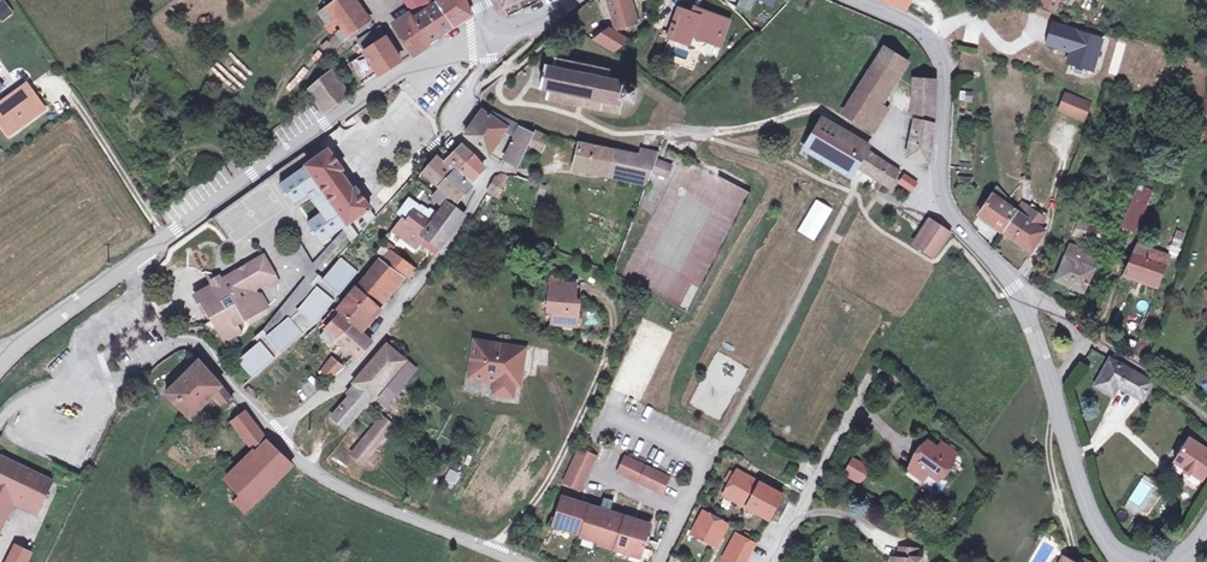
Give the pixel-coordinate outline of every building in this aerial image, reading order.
[(350,35),(369,21),(357,0),(340,0),(331,6),(350,35)] [(419,14),(410,20),(408,15),(396,22),(415,51),(471,13),(466,0),(445,0),(440,3),(438,0),(411,0),(419,14)] [(506,8),(521,1),(523,0),(502,0),(506,8)] [(521,1),(524,10),(542,2),(547,0),(523,0),(521,1)] [(632,0),(610,0),(620,30),(639,23),(632,0)] [(737,9),(751,15),(758,0),(767,4),(774,7),(777,0),(741,0),(737,9)] [(886,1),(909,10),(913,0),(887,0),(886,1)] [(1040,7),(1057,13),(1061,0),(1042,0),(1040,7)] [(0,6),(0,17),(3,21),(14,13),(5,2),(0,6)] [(699,18),(681,11),(671,39),(691,46),(694,38),(722,47),(730,23),(701,13),(699,18)] [(1096,71),(1103,34),(1050,23),(1045,47),(1068,52),(1066,65),(1096,71)] [(360,43),(366,53),(387,39),(380,28),(360,43)] [(610,29),(596,39),(615,52),(629,42),(610,29)] [(387,39),(366,53),(378,71),(380,74),(400,59),(387,39)] [(887,47),(870,74),(890,86),(906,60),(887,47)] [(361,82),(378,71),(366,53),(349,63),(361,82)] [(611,71),(557,59),(555,68),(547,67),(545,78),(543,89),(550,91),(549,100),(622,115),(625,102),(638,104),(640,89),(628,87),(629,84),(610,79),(611,71)] [(352,94),(332,71),(309,89),(326,112),(352,94)] [(890,86),(870,74),(861,89),(881,101),(890,86)] [(937,79),(918,80),(916,113),(915,130),(909,154),(931,159),(935,135),(937,115),(937,79)] [(29,87),(0,109),(0,123),(9,136),(46,109),(29,87)] [(881,101),(861,89),(846,114),(875,131),(885,115),(876,109),(881,101)] [(960,91),(960,101),(973,102),(973,91),(960,91)] [(1065,91),(1057,111),(1085,122),(1093,103),(1065,91)] [(507,130),(512,122),(493,111),(490,116),(482,111),(467,134),(490,156),(507,130)] [(520,126),(512,122),(507,130),(517,135),(520,126)] [(856,139),(825,122),(806,152),(852,178),(859,168),(867,156),(851,147),(856,139)] [(533,132),(520,126),(517,135),(506,161),(520,168),(528,144),(532,137),(533,132)] [(534,131),(533,132),(532,137),(528,144),(542,150),(551,136),(534,131)] [(871,148),(856,139),(851,147),(867,156),(859,168),(866,172),(876,155),(870,150),(871,148)] [(645,155),(583,144),(577,166),(650,183),(655,169),(670,175),(674,163),(659,157),(662,150),(645,148),(645,155)] [(476,156),(466,146),(446,165),(436,159),(423,174),(443,189),(435,198),(443,203),(450,196),(456,201),(470,188),(475,182),(471,179),(483,170),(476,156)] [(343,170),(329,151),(284,182),(297,203),(312,193),(325,210),(309,221),(323,242),(343,229),(344,231),(346,234),(352,242),(358,236),(350,224),(361,216),(368,225),(376,217),(370,210),(371,209),(356,189),(353,190),(341,172),(343,170)] [(889,163),(876,155),(866,172),(870,175),(873,171),(881,176),(883,172),(888,175),(886,179),(889,181),(897,168),(889,163)] [(226,183),(233,176),(224,167),(217,174),(226,183)] [(904,172),(897,168),(889,181),(896,185),(904,172)] [(501,197),(509,176),(503,174),(501,179),(497,179),(491,192),(501,197)] [(707,273),(748,192),(715,175),(702,201),(713,207),(686,262),(707,273)] [(919,183),(908,175),(903,182),(914,191),(919,183)] [(1137,234),(1154,190),(1137,183),(1120,227),(1137,234)] [(1004,232),(1018,211),(1020,209),(999,189),(981,215),(1004,232)] [(232,242),(280,213),(267,191),(255,198),(258,203),(256,204),(259,207),(251,212),(244,202),(225,213),(225,212),(217,216),(232,242)] [(454,214),(447,209),(435,224),(416,210),(419,205),(412,200),(402,214),(410,220),(408,223),(403,220),(399,225),(422,241),(425,237),(442,248),(452,236),(458,226),(450,221),(454,214)] [(450,204),(447,209),(454,214),(450,221),(458,226),(466,215),(450,204)] [(1018,211),(1004,232),(1033,251),(1047,231),(1042,228),(1048,219),(1032,209),(1027,217),(1018,211)] [(950,233),(933,222),(918,244),(937,256),(950,233)] [(422,241),(399,225),(394,231),(417,247),(422,241)] [(306,281),(262,329),(266,334),(274,328),(275,327),(301,298),(306,293),(313,286),(309,283),(317,274),(314,271),(346,234),(344,231),(311,269),(302,252),(291,261),(306,281)] [(438,253),(442,248),(425,237),(422,241),(438,253)] [(1170,257),(1138,246),(1126,273),(1159,285),(1170,257)] [(408,276),(413,268),(390,254),(385,261),(408,276)] [(1091,268),(1068,255),(1059,277),(1083,290),(1091,268)] [(275,275),(264,256),(223,280),(216,279),(213,285),(199,294),(214,320),(218,326),(226,341),(243,332),(238,324),(267,307),(262,296),(255,294),(257,286),(275,275)] [(357,273),(340,257),(322,278),(317,274),(309,283),(314,287),(296,308),(298,310),(289,318),(287,317),(274,328),(266,334),(262,329),(253,337),(257,342),(236,360),(250,378),(313,325),(357,273)] [(379,262),(369,274),(384,285),(370,304),(378,309),(404,277),(379,262)] [(384,285),(369,274),(339,313),(362,330),(378,309),(370,304),(384,285)] [(563,277),(550,275),(549,283),(562,285),(563,277)] [(549,283),(548,283),(546,303),(551,303),(549,313),(548,324),(573,329),(576,308),(571,307),(573,287),(562,285),(549,283)] [(372,342),(333,314),(329,319),(332,322),(321,336),(332,345),(337,338),(360,357),(372,342)] [(218,326),(214,320),(206,324),(208,327),(212,329),(218,326)] [(1152,347),(1143,344),(1138,359),(1146,363),(1152,347)] [(477,363),(479,346),(471,345),(469,362),(477,363)] [(522,351),(479,346),(477,363),(469,362),(466,381),(494,384),(492,397),(511,400),(512,388),(512,387),(508,386),(510,369),(520,370),(522,351)] [(408,360),(390,347),(363,379),(382,394),(408,360)] [(332,377),(342,366),(332,358),(322,369),(332,377)] [(235,400),(202,359),(167,393),(192,419),(217,393),(228,406),(235,400)] [(1130,370),(1112,360),(1096,384),(1113,395),(1118,387),(1141,403),(1152,385),(1130,370)] [(518,388),(520,370),(510,369),(508,386),(512,387),(512,388),(518,388)] [(408,382),(399,376),(390,387),(400,393),(408,382)] [(382,394),(363,379),(350,394),(353,397),(366,408),(369,411),(382,394)] [(249,384),(244,388),(251,397),(256,393),(249,384)] [(366,408),(353,397),(335,418),(344,426),(340,431),(343,433),(366,408)] [(252,507),(294,463),(272,441),(266,434),(249,412),(236,423),(257,452),(229,480),(243,496),(252,507)] [(393,428),(384,420),(374,431),(384,439),(393,428)] [(1190,440),(1176,463),(1202,480),(1206,470),(1206,451),(1190,440)] [(375,450),(365,442),(355,455),(364,463),(375,450)] [(939,451),(930,444),(918,460),(922,462),(914,474),(926,482),(931,476),(939,481),(954,461),(939,451)] [(939,451),(954,461),(958,455),(943,445),(939,451)] [(593,456),(577,448),(561,482),(577,489),(593,456)] [(669,476),(625,455),(618,471),(662,493),(669,476)] [(4,460),(0,468),(0,540),(16,506),(19,500),(42,511),(55,484),(4,460)] [(910,471),(914,474),(922,462),(918,460),(910,471)] [(860,483),(862,480),(852,475),(858,465),(851,461),(845,474),(860,483)] [(867,470),(858,465),(852,475),(862,480),(867,470)] [(445,480),(456,485),(462,473),(451,468),(445,480)] [(786,494),(740,470),(738,474),(733,482),(727,494),(772,519),(786,494)] [(733,482),(738,474),(734,471),(729,481),(733,482)] [(252,507),(243,496),(237,502),(246,512),(252,507)] [(19,500),(16,506),(39,517),(42,511),(19,500)] [(562,500),(555,522),(560,524),(559,527),(599,540),(598,544),(639,558),(638,561),(650,561),(656,544),(641,539),(645,526),(562,500)] [(730,522),(706,509),(694,533),(719,545),(730,522)] [(739,534),(726,557),(735,561),(749,561),(759,543),(739,534)] [(7,561),(24,561),(29,551),(15,545),(7,561)] [(900,550),(900,560),(894,560),(894,561),(923,561),(918,560),(918,551),(900,550)]
